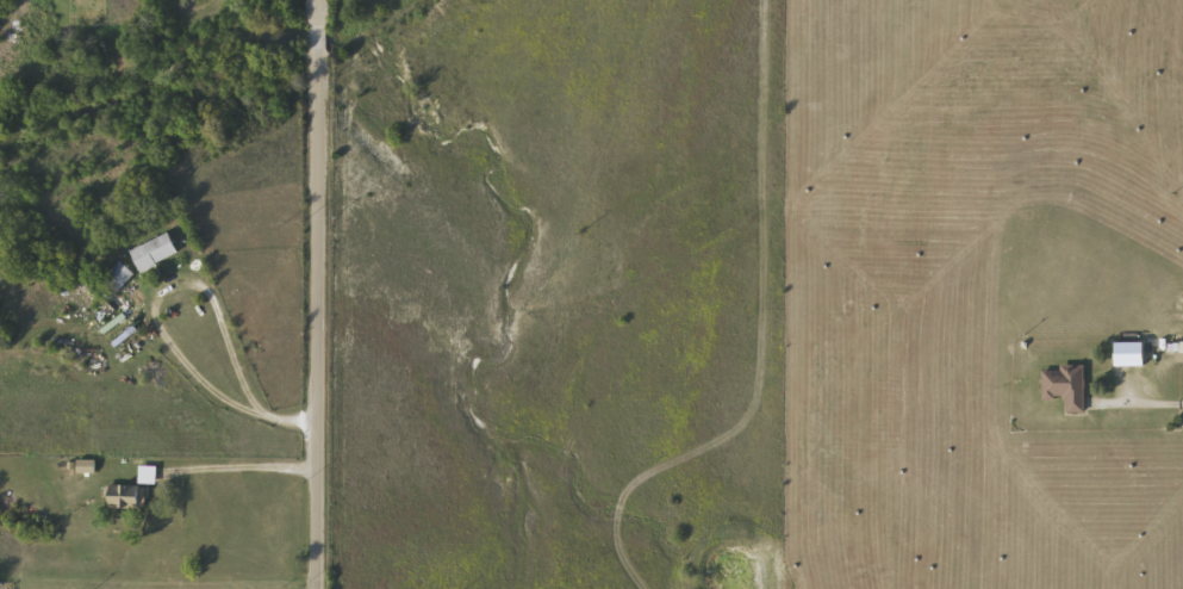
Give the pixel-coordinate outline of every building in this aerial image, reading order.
[(179,250),(142,269),(131,249),(168,229),(179,250)] [(136,271),(116,291),(102,278),(122,258),(136,271)] [(1147,341),(1147,364),(1113,364),(1113,341),(1147,341)] [(1042,397),(1042,365),(1087,365),(1087,411),(1067,411),(1067,397),(1042,397)] [(156,464),(156,482),(139,482),(139,464),(156,464)] [(107,506),(107,483),(144,483),(144,506),(107,506)]
